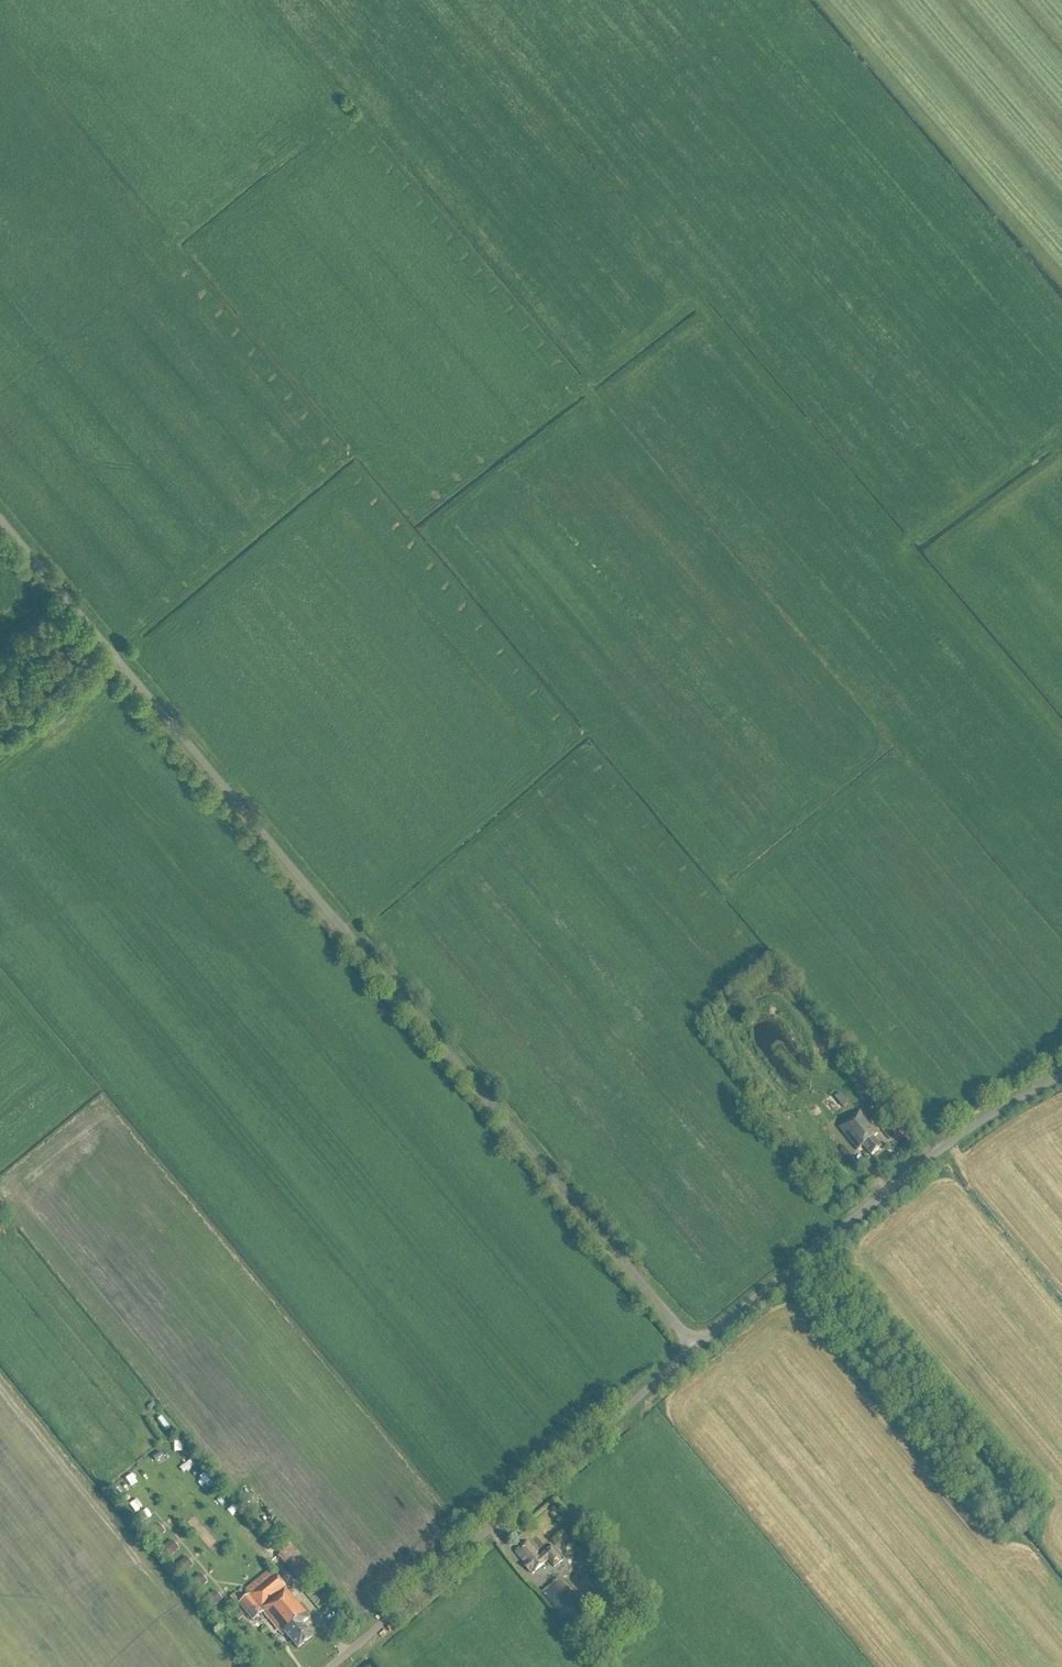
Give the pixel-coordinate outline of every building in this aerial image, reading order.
[(868,1109),(875,1103),(860,1085),(853,1090),(868,1109)] [(849,1104),(840,1094),(835,1098),(844,1109),(849,1104)] [(882,1148),(874,1138),(879,1134),(860,1111),(839,1129),(857,1151),(863,1147),(871,1156),(882,1148)] [(885,1120),(880,1113),(873,1118),(878,1125),(885,1120)] [(253,1538),(260,1532),(249,1521),(242,1526),(253,1538)] [(155,1542),(165,1533),(158,1524),(147,1533),(155,1542)] [(169,1559),(180,1550),(172,1541),(161,1550),(169,1559)] [(299,1583),(315,1569),(293,1543),(276,1557),(299,1583)] [(538,1559),(535,1556),(538,1554),(528,1543),(516,1553),(526,1564),(524,1565),(530,1572),(534,1569),(536,1572),(549,1561),(555,1568),(563,1561),(552,1548),(538,1559)] [(183,1576),(194,1567),(186,1558),(175,1567),(183,1576)] [(197,1593),(208,1583),(200,1575),(189,1584),(197,1593)] [(309,1619),(273,1575),(258,1588),(255,1583),(245,1591),(248,1596),(238,1604),(252,1622),(263,1613),(282,1637),(285,1634),(297,1650),(312,1637),(302,1625),(309,1619)] [(570,1626),(584,1614),(577,1606),(579,1605),(559,1581),(543,1595),(570,1626)] [(211,1610),(222,1600),(215,1592),(204,1601),(211,1610)] [(607,1642),(600,1633),(593,1639),(601,1647),(607,1642)]
